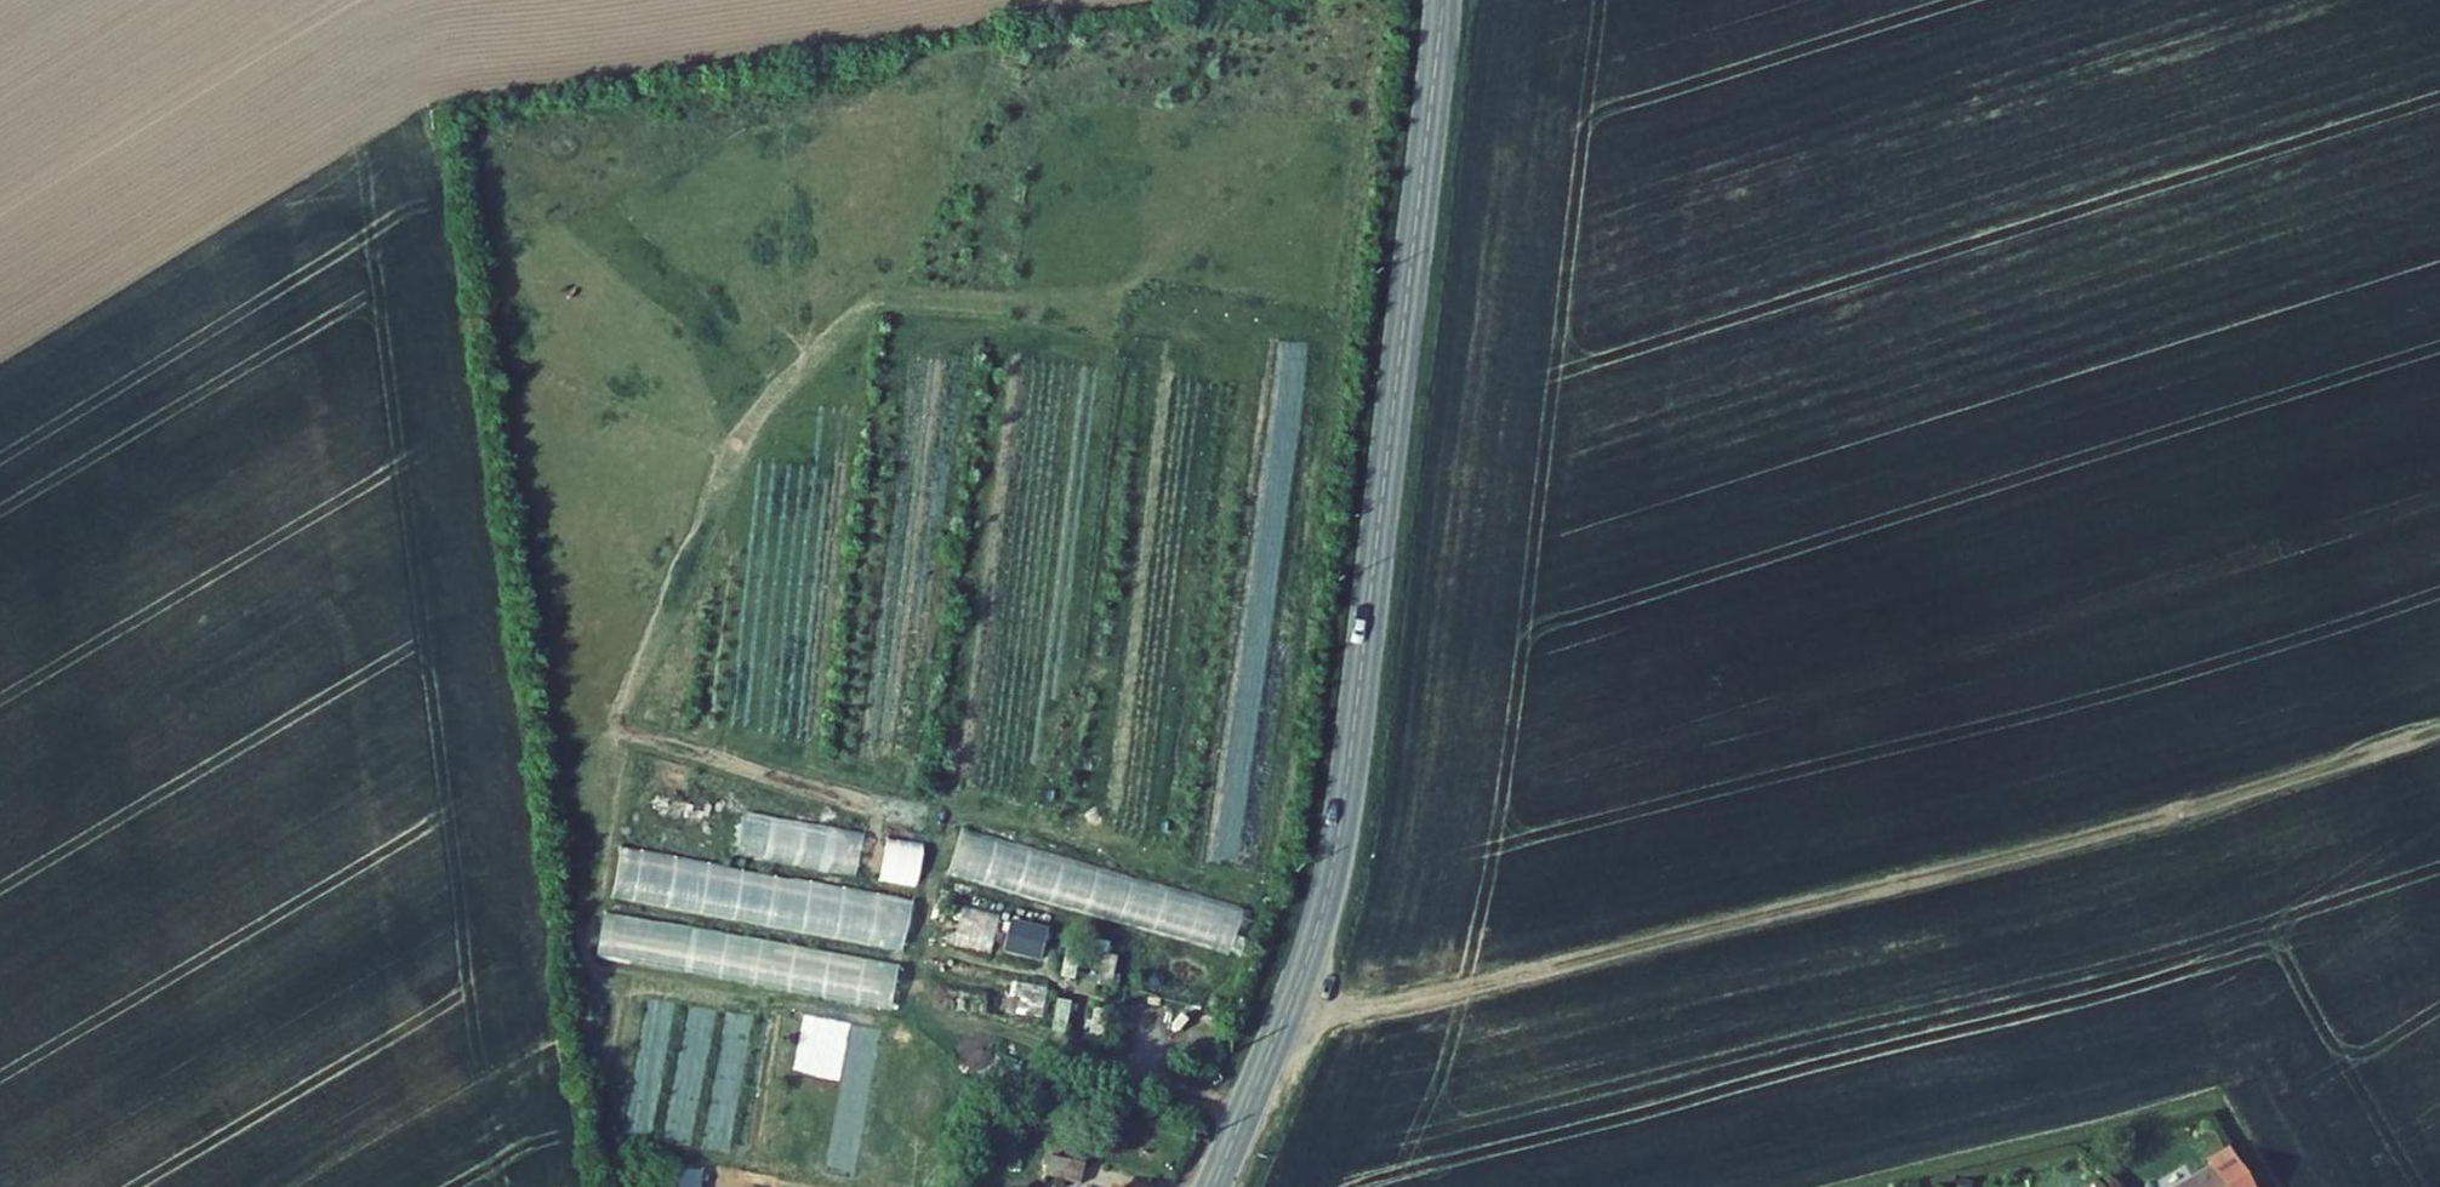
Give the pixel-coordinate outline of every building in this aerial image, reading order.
[(1243,907),(956,833),(944,879),(1231,953),(1243,907)] [(855,877),(912,891),(922,848),(866,834),(855,877)] [(905,946),(912,898),(617,851),(609,900),(905,946)] [(900,960),(603,917),(596,962),(893,1005),(900,960)] [(1049,930),(1012,921),(1005,954),(1041,962),(1049,930)] [(1013,984),(1008,1008),(1033,1013),(1038,989),(1013,984)] [(1050,1158),(1046,1177),(1082,1185),(1086,1166),(1050,1158)] [(2211,1169),(2181,1186),(2222,1186),(2211,1169)] [(682,1171),(681,1186),(702,1186),(703,1173),(682,1171)]
